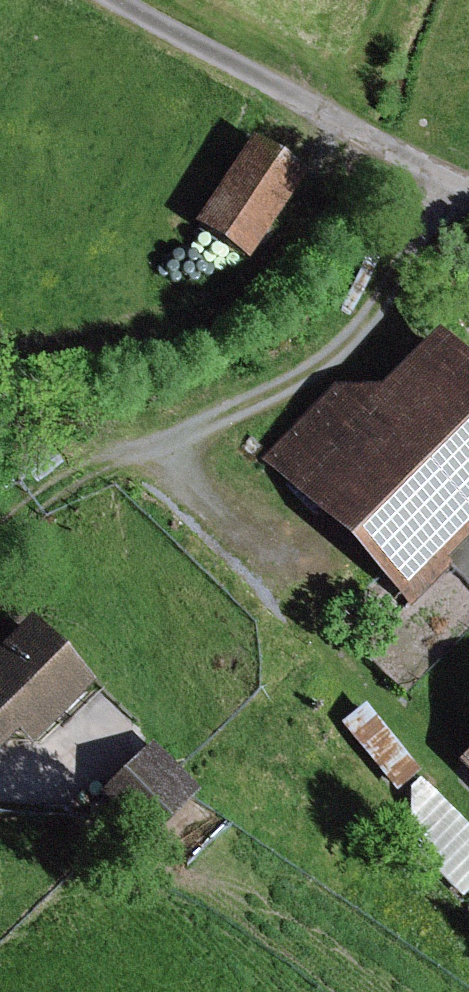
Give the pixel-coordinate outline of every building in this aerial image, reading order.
[(302,178),(247,141),(190,227),(245,264),(302,178)] [(262,459),(410,610),(446,572),(442,568),(468,540),(468,375),(430,337),(374,393),(331,390),(262,459)] [(468,750),(468,595),(446,572),(410,610),(357,662),(452,768),(468,750)] [(0,647),(0,750),(12,738),(27,752),(92,687),(26,621),(0,647)] [(197,794),(149,745),(96,798),(144,846),(197,794)] [(452,768),(468,785),(468,750),(452,768)]
